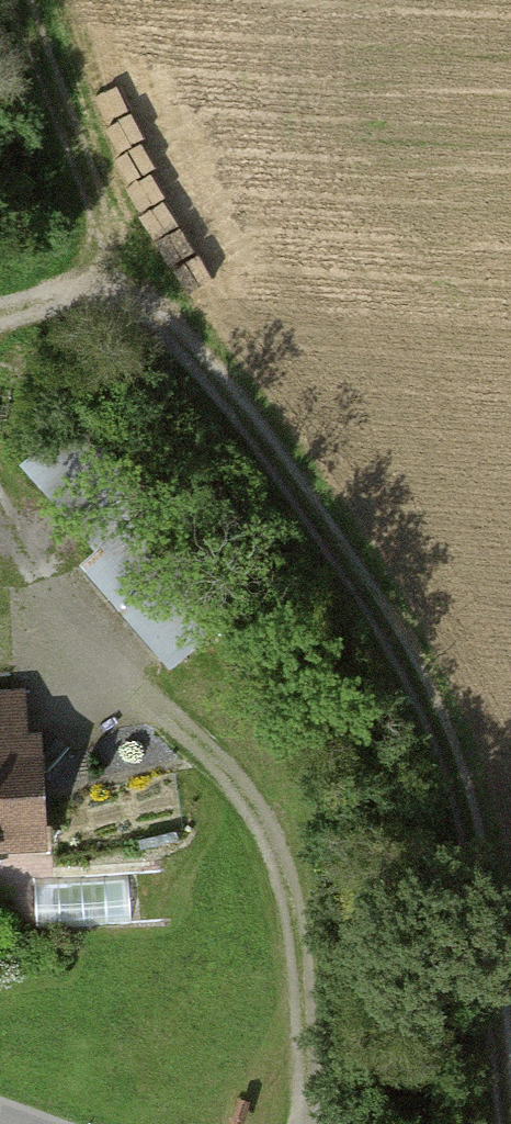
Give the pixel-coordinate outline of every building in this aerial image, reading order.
[(51,851),(41,710),(0,713),(0,854),(51,851)]
